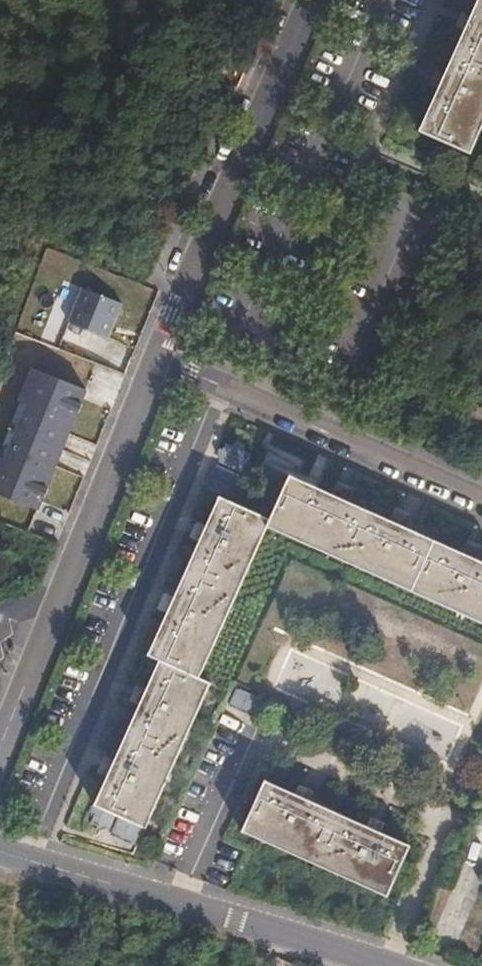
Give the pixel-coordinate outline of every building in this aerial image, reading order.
[(419,124),(466,145),(481,112),(481,0),(476,0),(419,124)] [(118,300),(77,283),(63,317),(105,334),(118,300)] [(86,389),(33,368),(9,429),(35,438),(63,448),(86,389)] [(9,429),(0,453),(0,494),(40,509),(63,448),(35,438),(9,429)] [(140,821),(206,678),(197,673),(263,525),(475,624),(481,609),(481,565),(286,473),(266,515),(215,492),(146,649),(157,655),(92,798),(140,821)] [(227,703),(251,713),(258,697),(233,687),(227,703)] [(379,897),(401,846),(259,782),(235,835),(379,897)]
